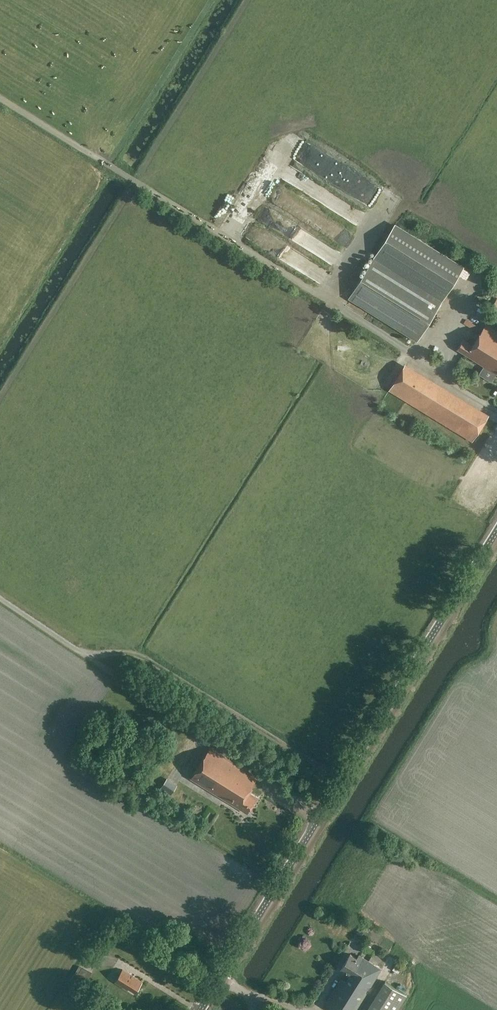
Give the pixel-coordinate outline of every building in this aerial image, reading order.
[(301,167),(308,147),(296,143),(288,163),(301,167)] [(284,175),(289,166),(283,163),(278,171),(284,175)] [(222,214),(239,223),(256,193),(259,195),(267,181),(263,178),(264,178),(252,171),(249,177),(244,174),(239,184),(222,214)] [(289,196),(283,207),(344,241),(351,230),(289,196)] [(265,217),(270,206),(263,204),(258,214),(265,217)] [(417,342),(464,267),(396,224),(349,299),(417,342)] [(293,225),(289,235),(297,238),(300,228),(293,225)] [(485,325),(474,343),(465,338),(458,350),(496,374),(496,332),(485,325)] [(353,354),(360,361),(367,353),(359,347),(353,354)] [(433,387),(435,383),(404,364),(402,369),(389,390),(420,409),(433,387)] [(247,813),(256,799),(247,793),(258,777),(210,747),(190,780),(230,804),(231,803),(247,813)] [(166,779),(161,788),(171,795),(177,786),(166,779)] [(170,939),(175,930),(169,926),(164,936),(170,939)] [(368,932),(361,928),(355,936),(362,941),(368,932)] [(372,957),(375,951),(367,945),(363,951),(372,957)] [(350,954),(342,969),(351,974),(346,982),(342,980),(326,1005),(335,1009),(356,1009),(382,970),(359,956),(357,959),(350,954)] [(396,974),(400,967),(394,963),(390,970),(396,974)] [(84,988),(92,974),(79,966),(71,981),(84,988)] [(136,993),(142,982),(123,971),(116,983),(128,990),(128,988),(136,993)] [(407,995),(385,982),(368,1009),(398,1009),(407,995)]
